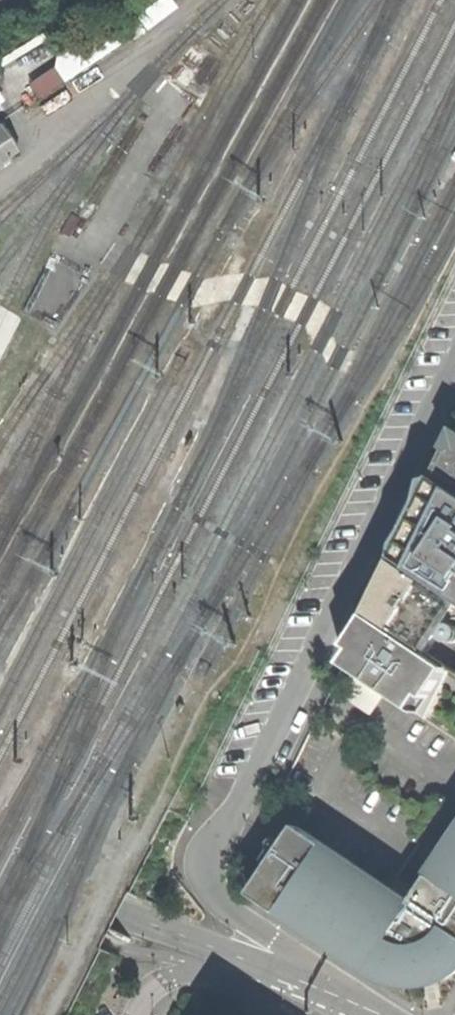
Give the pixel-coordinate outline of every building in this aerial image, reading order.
[(13,158),(0,137),(0,166),(13,158)] [(434,478),(454,492),(454,436),(434,478)] [(434,478),(397,560),(454,600),(454,492),(434,478)] [(397,560),(371,613),(431,654),(454,619),(454,600),(397,560)] [(431,654),(371,613),(349,645),(356,649),(346,663),(416,709),(426,695),(431,698),(451,667),(431,654)] [(355,671),(340,693),(371,715),(386,692),(355,671)] [(254,894),(373,974),(390,979),(410,981),(419,980),(428,980),(446,974),(454,969),(454,841),(413,903),(299,826),(254,894)]
